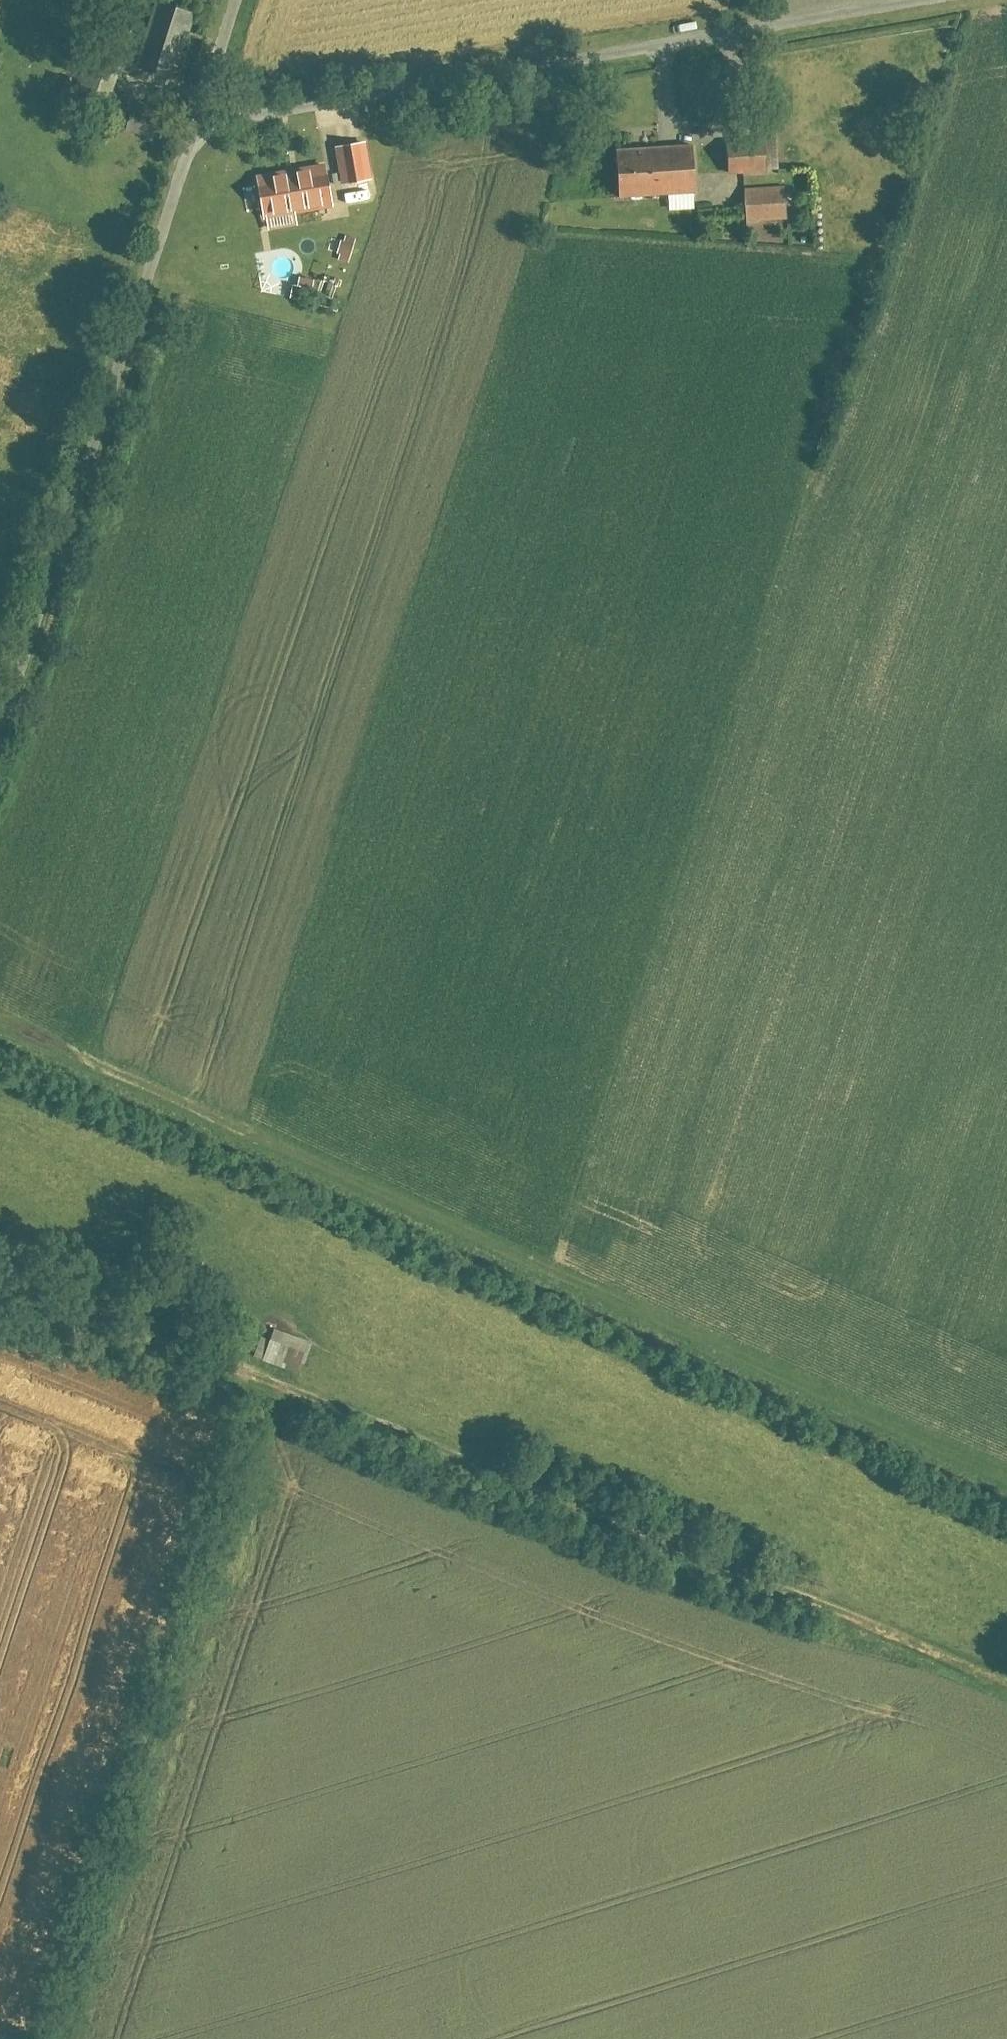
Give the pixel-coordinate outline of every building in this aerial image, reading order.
[(191,14),(154,1),(131,66),(169,79),(191,14)] [(365,140),(334,145),(341,182),(372,176),(365,140)] [(761,142),(726,144),(728,172),(763,169),(761,142)] [(693,144),(620,148),(623,195),(696,190),(693,144)] [(323,160),(257,173),(267,225),(296,220),(294,210),(332,202),(323,160)] [(787,186),(746,188),(748,221),(789,219),(787,186)] [(354,261),(363,238),(352,233),(343,257),(354,261)] [(269,1360),(305,1373),(317,1341),(281,1328),(269,1360)]
